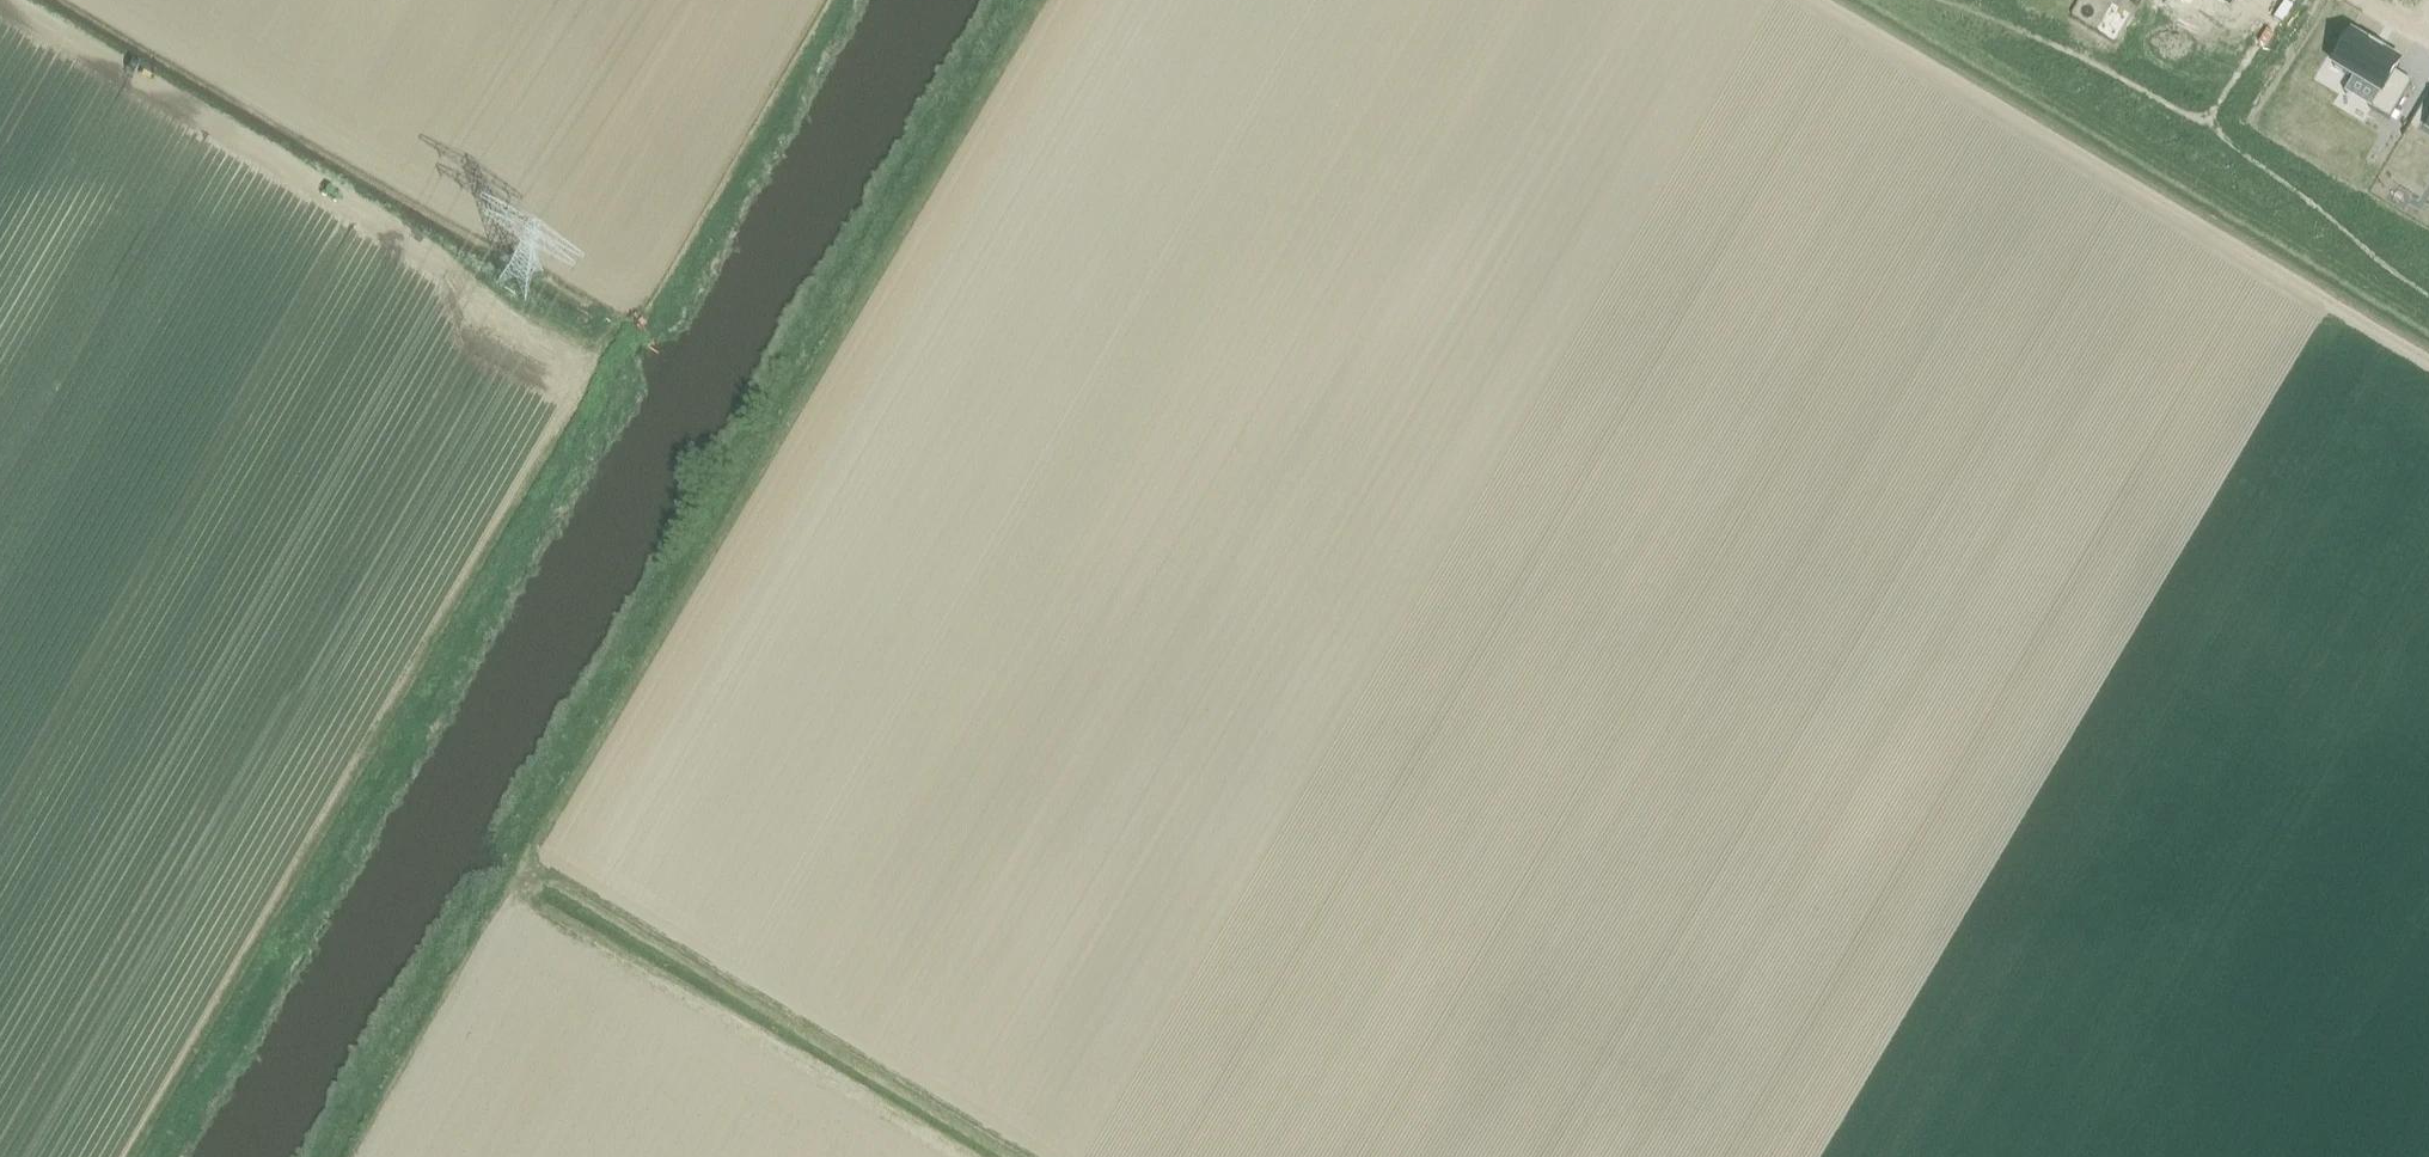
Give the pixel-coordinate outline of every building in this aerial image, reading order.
[(2366,47),(2350,37),(2332,68),(2378,95),(2371,108),(2369,106),(2368,108),(2370,109),(2370,110),(2389,121),(2410,84),(2394,74),(2399,66),(2383,56),(2384,54),(2368,44),(2366,47)]
